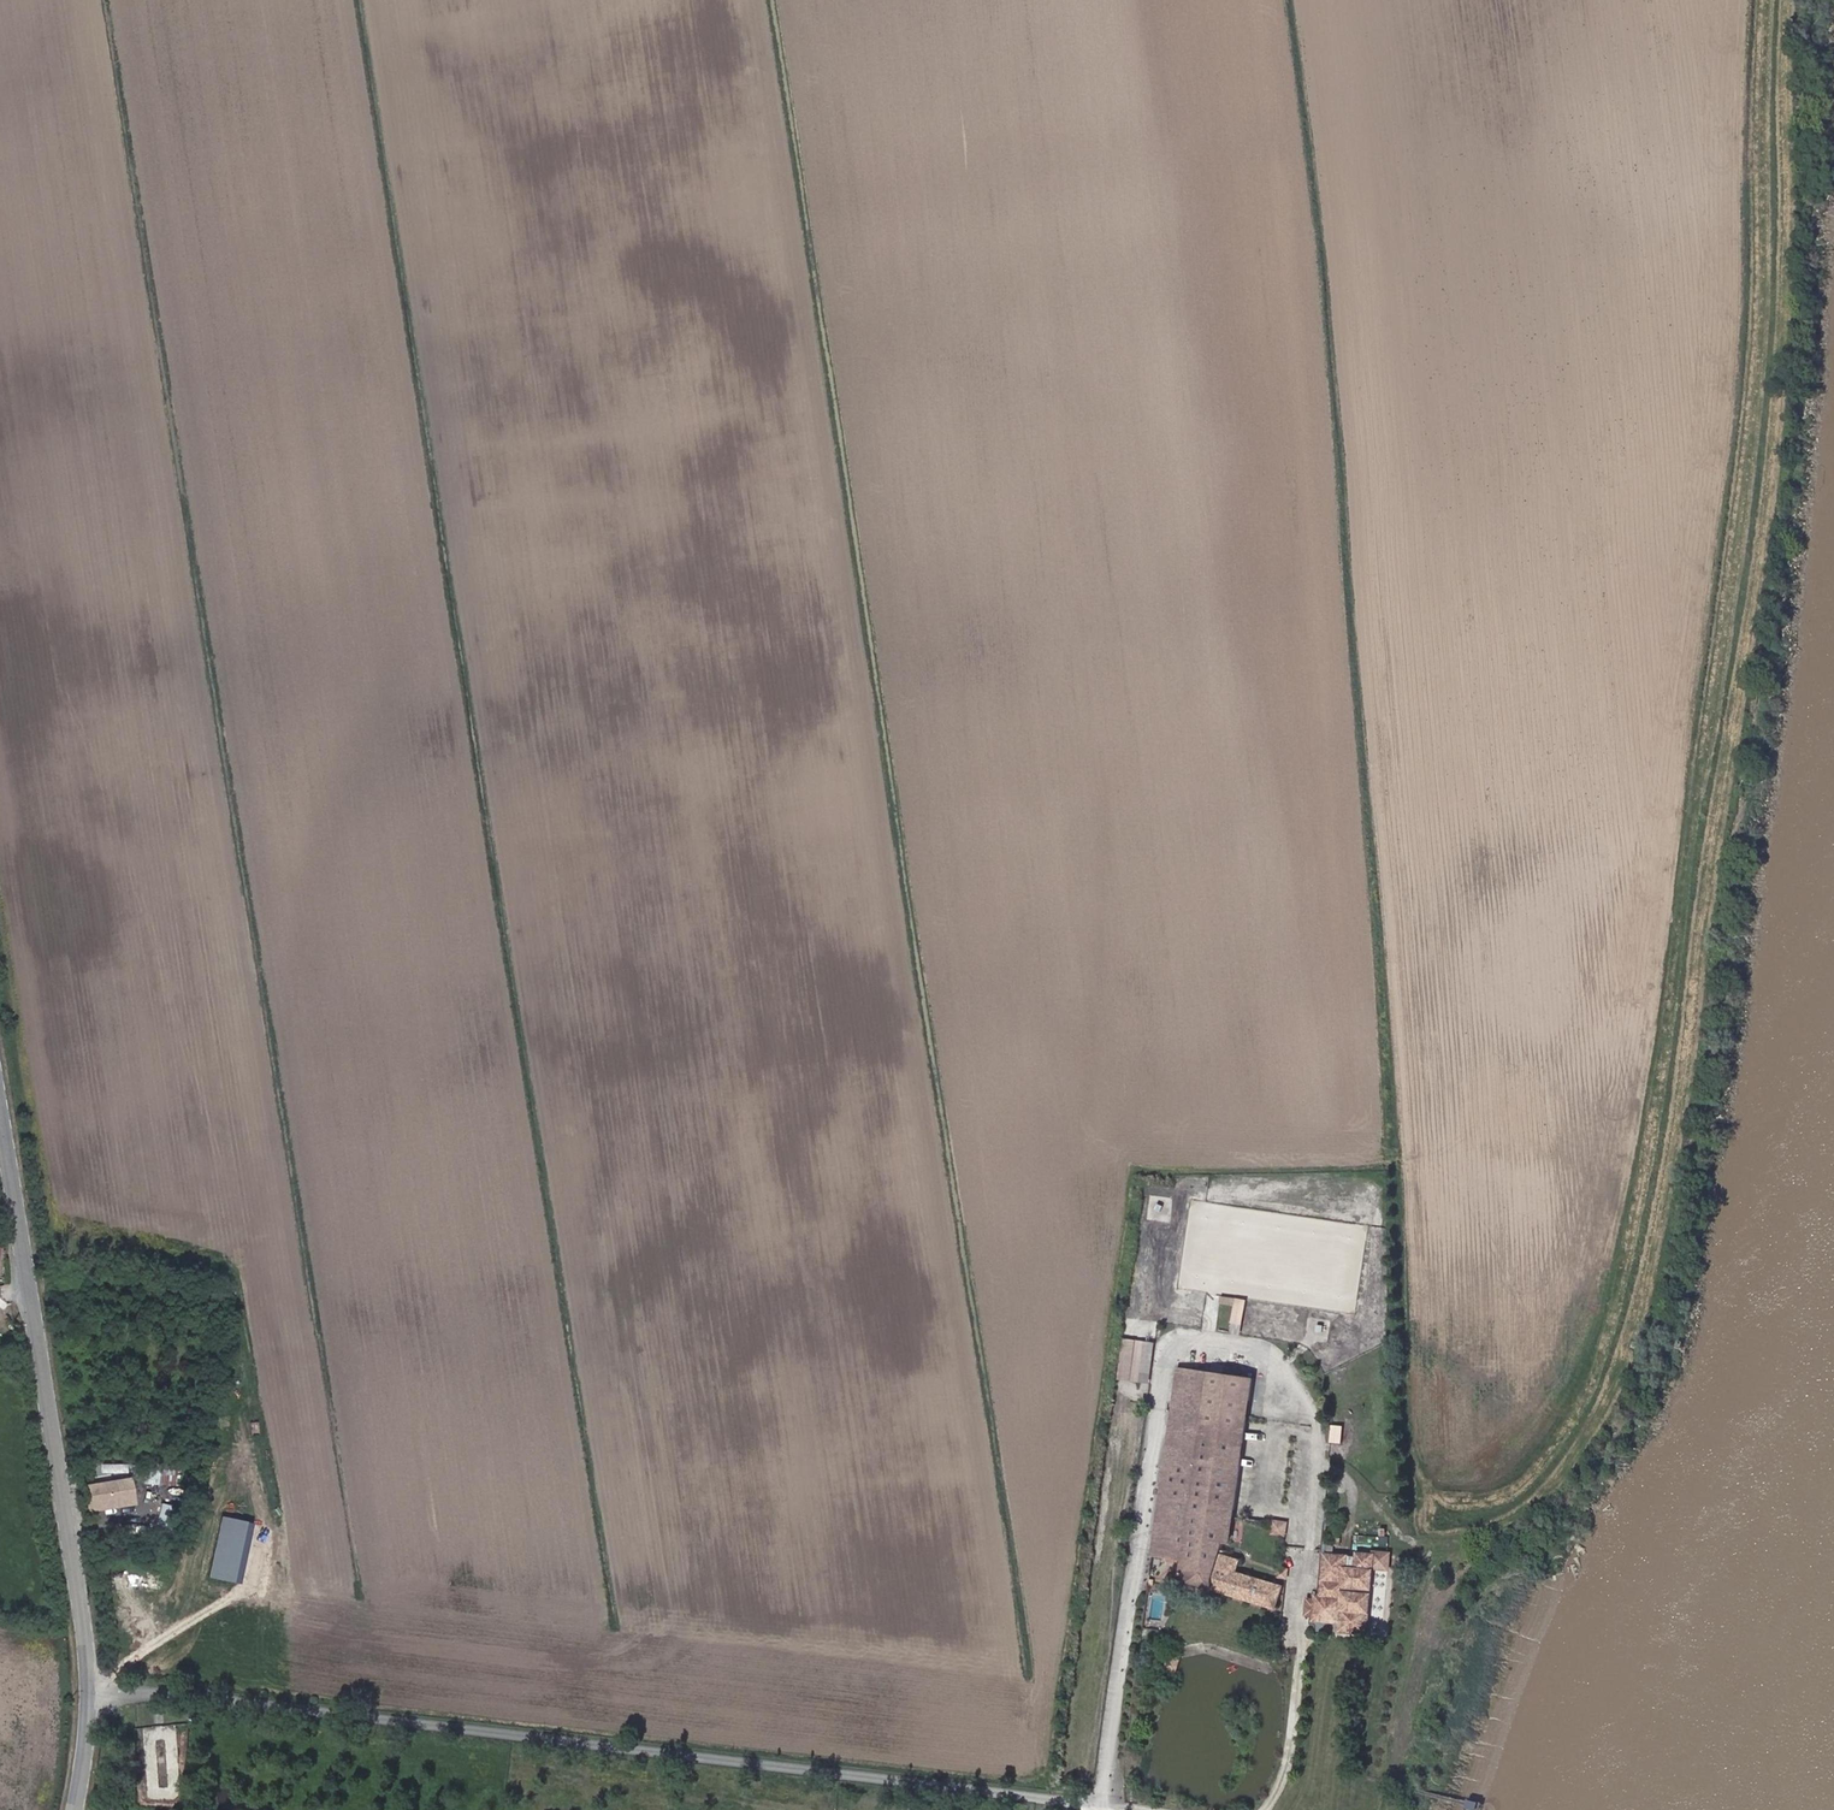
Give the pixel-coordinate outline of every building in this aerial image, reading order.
[(1220,1295),(1218,1303),(1234,1307),(1235,1298),(1220,1295)] [(1231,1321),(1229,1333),(1240,1335),(1241,1323),(1231,1321)] [(1121,1338),(1118,1380),(1151,1383),(1154,1340),(1121,1338)] [(1181,1369),(1154,1555),(1186,1559),(1184,1579),(1277,1609),(1283,1586),(1239,1571),(1241,1560),(1221,1556),(1224,1542),(1231,1544),(1254,1378),(1181,1369)] [(140,1483),(156,1484),(158,1463),(142,1462),(140,1483)] [(159,1485),(175,1486),(176,1467),(160,1466),(159,1485)] [(134,1503),(130,1479),(83,1486),(85,1503),(117,1498),(118,1505),(134,1503)] [(167,1521),(169,1504),(159,1503),(157,1520),(167,1521)] [(219,1515),(206,1576),(230,1582),(244,1520),(219,1515)] [(1271,1534),(1286,1536),(1288,1521),(1273,1519),(1271,1534)] [(1357,1557),(1324,1555),(1321,1596),(1316,1596),(1315,1600),(1314,1615),(1313,1620),(1340,1623),(1339,1632),(1367,1634),(1374,1555),(1357,1554),(1357,1557)] [(1314,1615),(1315,1600),(1307,1600),(1306,1615),(1314,1615)] [(1169,1651),(1163,1669),(1176,1673),(1182,1655),(1169,1651)]
